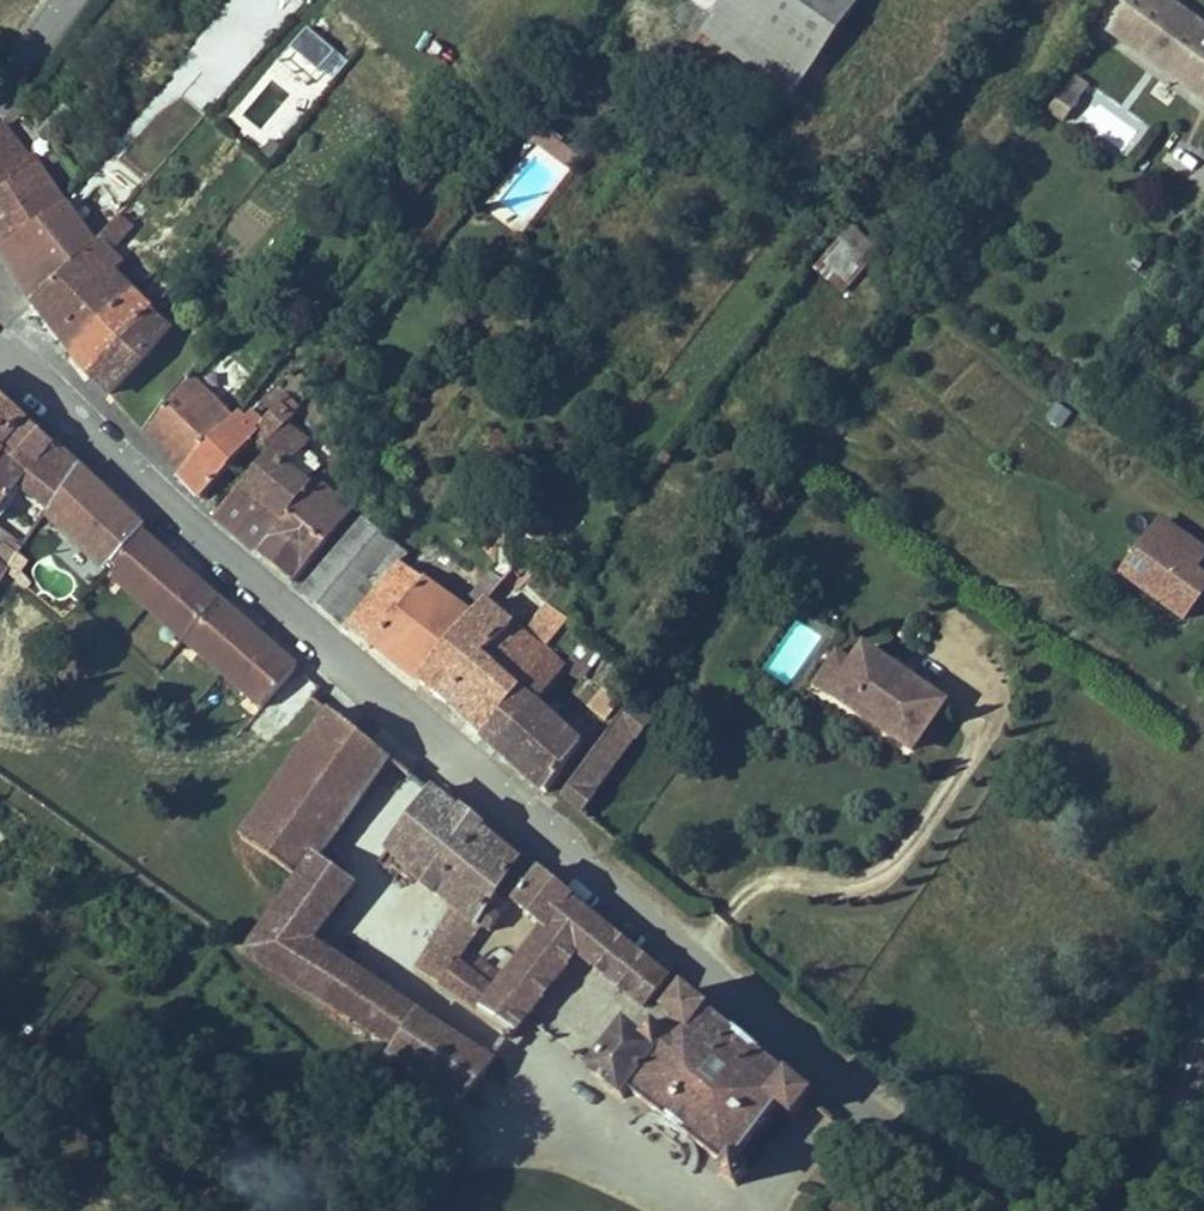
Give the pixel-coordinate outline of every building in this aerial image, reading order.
[(714,23),(805,90),(871,0),(732,0),(714,23)] [(1190,1),(1186,5),(1179,0),(1119,0),(1109,13),(1203,84),(1203,12),(1190,1)] [(217,7),(167,85),(213,114),(263,35),(217,7)] [(285,52),(326,87),(348,61),(307,26),(285,52)] [(1067,116),(1078,101),(1063,90),(1051,105),(1067,116)] [(71,203),(5,129),(0,136),(0,249),(71,203)] [(0,249),(0,259),(21,298),(27,305),(104,239),(71,203),(0,249)] [(67,352),(144,284),(118,255),(143,230),(126,214),(104,239),(27,305),(67,352)] [(845,282),(877,243),(851,222),(820,262),(845,282)] [(144,284),(67,352),(86,374),(161,303),(144,284)] [(199,342),(161,303),(86,374),(120,416),(199,342)] [(138,436),(176,482),(240,416),(198,375),(138,436)] [(29,486),(58,508),(82,469),(0,394),(0,524),(29,486)] [(240,416),(176,482),(197,506),(259,440),(268,447),(296,417),(302,410),(295,405),(289,411),(283,406),(259,433),(240,416)] [(270,455),(245,484),(285,516),(319,476),(307,466),(299,475),(289,467),(316,435),(296,417),(268,447),(265,450),(270,455)] [(144,526),(82,469),(58,508),(47,525),(106,576),(139,533),(144,526)] [(319,476),(285,516),(322,547),(355,506),(319,476)] [(285,516),(245,484),(213,520),(253,553),(285,516)] [(367,515),(337,551),(362,571),(392,535),(367,515)] [(322,547),(285,516),(253,553),(291,584),(322,547)] [(1200,576),(1203,570),(1203,550),(1162,521),(1119,583),(1186,629),(1203,602),(1203,579),(1200,576)] [(549,528),(541,522),(527,541),(534,547),(549,528)] [(300,664),(139,533),(106,576),(265,706),(300,664)] [(400,542),(392,535),(362,571),(337,551),(301,593),(417,689),(480,606),(470,598),(460,609),(400,564),(410,550),(400,542)] [(25,560),(12,550),(0,563),(0,599),(25,560)] [(505,574),(493,564),(485,575),(497,585),(505,574)] [(521,587),(505,574),(497,585),(480,606),(497,619),(521,587)] [(497,585),(485,575),(468,597),(470,598),(480,606),(497,585)] [(546,584),(536,598),(546,606),(557,592),(546,584)] [(497,619),(480,606),(417,689),(480,741),(545,656),(570,625),(556,614),(529,645),(497,619)] [(559,669),(545,656),(480,741),(547,797),(587,740),(535,699),(559,669)] [(945,712),(866,657),(855,674),(834,703),(913,758),(945,712)] [(834,703),(855,674),(840,664),(820,693),(834,703)] [(592,709),(603,717),(611,705),(600,698),(592,709)] [(285,980),(314,939),(357,878),(320,851),(386,754),(331,706),(240,842),(299,879),(248,955),(285,980)] [(625,707),(558,807),(580,826),(647,724),(625,707)] [(461,815),(426,788),(380,853),(413,880),(461,815)] [(477,828),(461,815),(413,880),(430,893),(477,828)] [(477,828),(430,893),(451,910),(465,922),(477,932),(498,904),(491,897),(518,861),(477,828)] [(537,876),(518,861),(491,897),(498,904),(508,912),(537,876)] [(508,912),(538,937),(567,962),(633,1017),(665,978),(594,918),(540,871),(537,876),(508,912)] [(465,922),(451,910),(438,929),(453,940),(465,922)] [(438,929),(408,969),(435,988),(464,949),(453,940),(438,929)] [(567,962),(538,937),(526,952),(557,977),(567,962)] [(347,963),(314,939),(285,980),(319,1003),(347,963)] [(477,959),(464,949),(435,988),(449,998),(477,959)] [(477,959),(449,998),(509,1041),(557,977),(526,952),(505,980),(477,959)] [(489,1066),(347,963),(319,1003),(393,1052),(390,1058),(459,1107),(461,1105),(489,1066)] [(784,1081),(678,990),(657,1014),(670,1024),(659,1038),(647,1028),(638,1039),(623,1027),(588,1074),(621,1102),(627,1093),(717,1170),(709,1179),(731,1197),(746,1179),(730,1164),(771,1114),(786,1127),(806,1101),(784,1081)]
